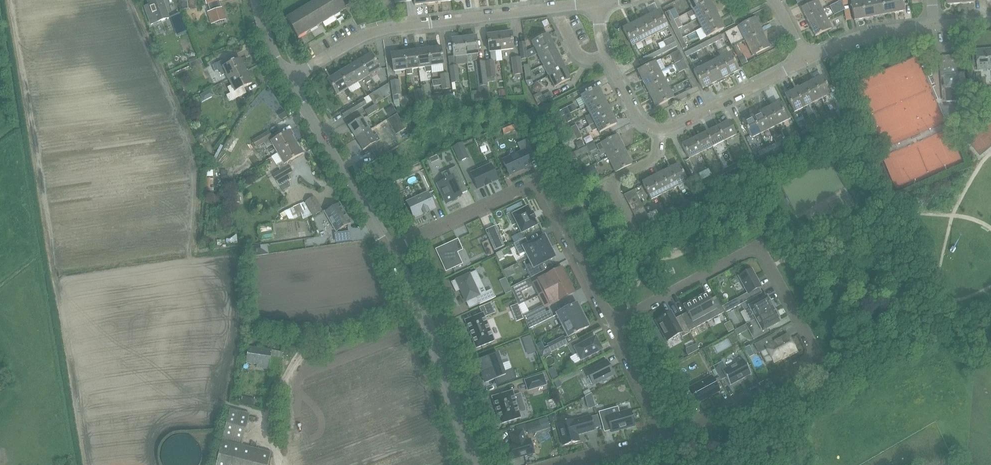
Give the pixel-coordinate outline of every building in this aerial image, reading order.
[(145,7),(151,25),(169,18),(162,0),(148,0),(150,5),(145,7)] [(180,10),(197,8),(196,0),(179,0),(180,10)] [(211,11),(215,23),(225,20),(221,9),(219,1),(222,0),(206,0),(211,11)] [(287,18),(298,38),(346,9),(345,7),(351,4),(352,6),(358,2),(358,0),(318,0),(287,18)] [(693,10),(710,2),(712,1),(712,0),(691,0),(688,1),(693,10)] [(802,8),(807,19),(823,11),(818,0),(802,8)] [(861,1),(865,19),(875,17),(871,0),(867,0),(861,1)] [(875,17),(885,15),(882,0),(871,0),(875,17)] [(885,15),(895,13),(892,0),(882,0),(885,15)] [(895,13),(905,11),(903,0),(892,0),(895,13)] [(841,1),(830,6),(834,15),(845,10),(844,6),(841,1)] [(865,19),(861,1),(851,3),(854,21),(865,19)] [(695,15),(698,19),(717,10),(715,6),(713,7),(710,2),(693,10),(688,13),(690,17),(695,15)] [(698,19),(702,28),(719,20),(717,14),(718,13),(717,10),(698,19)] [(649,14),(650,16),(659,33),(668,28),(659,11),(654,14),(653,12),(649,14)] [(664,13),(669,22),(673,20),(669,11),(664,13)] [(807,19),(811,28),(827,20),(823,11),(807,19)] [(180,14),(172,17),(178,36),(186,33),(180,14)] [(644,17),(640,18),(650,37),(659,33),(650,16),(645,18),(644,17)] [(638,22),(632,25),(641,42),(650,37),(640,18),(637,20),(638,22)] [(739,26),(746,41),(762,32),(755,18),(739,26)] [(719,20),(702,28),(707,37),(724,29),(721,23),(723,22),(721,19),(719,20)] [(669,22),(674,32),(678,29),(673,20),(669,22)] [(827,20),(811,28),(816,36),(832,28),(827,20)] [(641,42),(632,25),(631,23),(628,25),(629,26),(623,29),(632,46),(641,42)] [(674,32),(678,41),(683,38),(678,29),(674,32)] [(762,32),(746,41),(753,55),(770,47),(762,32)] [(511,33),(499,34),(501,51),(514,50),(511,33)] [(490,52),(492,62),(494,62),(494,61),(496,61),(495,52),(501,51),(499,34),(487,36),(489,53),(490,52)] [(528,59),(538,54),(554,46),(548,35),(532,43),(534,48),(526,52),(527,58),(527,59),(528,59)] [(721,35),(712,40),(714,44),(723,39),(721,35)] [(476,37),(465,38),(468,62),(477,61),(477,54),(478,54),(476,37)] [(468,62),(465,38),(452,40),(454,57),(455,57),(456,62),(458,64),(468,62)] [(683,38),(678,41),(683,49),(687,47),(683,38)] [(712,40),(703,44),(705,48),(714,44),(712,40)] [(675,42),(666,47),(668,51),(677,46),(675,42)] [(703,44),(694,49),(696,53),(705,48),(703,44)] [(538,54),(543,65),(559,57),(554,46),(538,54)] [(441,47),(429,49),(431,67),(443,65),(441,47)] [(666,47),(657,52),(659,56),(668,51),(666,47)] [(429,49),(416,51),(419,69),(425,68),(425,73),(432,72),(431,67),(429,49)] [(696,53),(694,49),(685,53),(687,57),(696,53)] [(675,63),(679,61),(683,59),(679,50),(671,54),(675,63)] [(404,52),(406,70),(407,75),(413,74),(412,70),(419,69),(416,51),(404,52)] [(406,70),(404,52),(391,54),(394,72),(406,70)] [(657,52),(648,57),(650,60),(659,56),(657,52)] [(979,63),(979,70),(990,69),(990,52),(978,53),(979,63)] [(730,53),(721,58),(730,75),(730,77),(734,75),(733,74),(739,71),(730,53)] [(371,54),(359,61),(369,77),(380,70),(371,54)] [(940,57),(941,73),(945,72),(945,75),(947,103),(968,101),(965,73),(958,73),(957,55),(940,57)] [(543,65),(549,76),(565,68),(559,57),(543,65)] [(650,60),(648,57),(639,61),(641,65),(650,60)] [(512,59),(514,75),(522,74),(520,58),(512,59)] [(721,58),(711,63),(721,82),(725,80),(724,78),(730,75),(721,58)] [(228,80),(248,71),(248,70),(246,71),(240,59),(228,65),(225,59),(212,66),(215,72),(219,70),(222,76),(226,74),(229,79),(228,80)] [(679,61),(684,70),(688,68),(683,59),(679,61)] [(647,67),(638,71),(641,77),(639,78),(641,81),(643,80),(660,71),(665,69),(661,60),(655,62),(647,67)] [(359,61),(348,68),(358,83),(363,80),(366,85),(371,81),(369,77),(359,61)] [(492,62),(486,63),(488,78),(496,77),(494,62),(492,62)] [(477,64),(479,87),(487,86),(485,63),(477,64)] [(711,63),(703,67),(712,84),(717,82),(718,83),(721,82),(711,63)] [(458,66),(450,68),(452,84),(460,83),(458,66)] [(712,84),(703,67),(694,71),(703,89),(708,86),(709,88),(713,86),(712,84)] [(348,68),(338,74),(347,89),(358,83),(348,68)] [(565,68),(549,76),(555,88),(571,80),(565,68)] [(684,70),(688,79),(692,77),(688,68),(684,70)] [(248,71),(228,80),(229,80),(232,86),(228,87),(231,94),(227,96),(230,102),(243,95),(240,89),(252,84),(246,72),(248,71)] [(643,87),(645,90),(664,80),(660,71),(643,80),(645,86),(643,87)] [(347,89),(338,74),(328,80),(337,95),(347,89)] [(433,81),(434,87),(443,86),(443,90),(451,89),(449,75),(441,76),(442,80),(433,81)] [(692,77),(688,79),(693,89),(697,87),(692,77)] [(813,81),(812,82),(821,99),(831,94),(822,77),(816,80),(815,78),(812,80),(813,81)] [(538,89),(549,88),(548,80),(538,81),(538,89)] [(649,93),(652,98),(669,89),(664,80),(645,90),(647,94),(649,93)] [(391,82),(393,97),(401,96),(399,81),(391,82)] [(804,86),(803,86),(812,104),(821,99),(812,82),(807,84),(806,82),(803,84),(804,86)] [(389,84),(377,92),(382,101),(391,96),(389,84)] [(795,90),(794,91),(803,108),(812,104),(803,86),(798,89),(797,87),(794,89),(795,90)] [(582,98),(577,100),(581,108),(586,106),(603,97),(600,92),(602,91),(600,87),(598,88),(589,92),(581,96),(582,98)] [(669,89),(652,98),(650,99),(652,103),(653,102),(656,107),(673,99),(669,89)] [(417,106),(417,109),(424,109),(422,90),(415,90),(416,106),(417,106)] [(803,108),(794,91),(789,93),(789,91),(785,93),(786,95),(794,112),(803,108)] [(374,106),(376,105),(382,101),(377,92),(368,97),(374,106)] [(533,96),(538,105),(553,97),(550,92),(543,96),(541,92),(533,96)] [(586,106),(590,115),(607,106),(605,101),(606,100),(605,96),(586,106)] [(363,100),(356,105),(359,109),(365,105),(363,100)] [(561,110),(565,116),(570,113),(577,110),(574,103),(561,110)] [(769,106),(769,108),(778,125),(791,118),(785,106),(785,107),(781,109),(779,103),(773,106),(772,104),(769,106)] [(359,109),(356,105),(341,113),(344,118),(359,109)] [(376,105),(374,106),(365,111),(368,116),(379,110),(376,105)] [(590,115),(585,117),(589,126),(595,124),(612,115),(609,110),(611,109),(609,105),(607,106),(590,115)] [(763,109),(760,110),(769,129),(778,125),(769,108),(764,110),(763,109)] [(757,114),(752,117),(760,134),(769,129),(760,110),(756,112),(757,114)] [(836,112),(830,115),(832,120),(838,117),(836,112)] [(570,113),(565,116),(568,122),(573,119),(570,113)] [(397,114),(387,120),(396,135),(406,129),(397,114)] [(595,124),(589,126),(592,132),(597,129),(599,133),(617,124),(614,119),(615,118),(614,114),(612,115),(595,124)] [(760,134),(752,117),(751,115),(747,117),(748,118),(742,121),(751,138),(760,134)] [(832,120),(830,115),(824,118),(826,123),(832,120)] [(348,127),(356,139),(370,130),(363,118),(348,127)] [(729,121),(717,127),(724,141),(736,135),(729,121)] [(818,121),(812,124),(814,129),(821,126),(818,121)] [(509,125),(511,131),(519,128),(516,122),(509,125)] [(814,129),(812,124),(806,127),(808,132),(814,129)] [(571,127),(574,134),(579,131),(576,125),(571,127)] [(717,127),(705,133),(712,147),(724,141),(717,127)] [(987,153),(990,149),(990,128),(977,141),(987,153)] [(370,130),(356,139),(363,151),(377,142),(380,140),(377,134),(374,137),(370,130)] [(272,144),(278,154),(296,143),(292,137),(293,136),(290,131),(272,142),(270,139),(272,138),(268,132),(253,141),(257,146),(264,142),(267,147),(272,144)] [(579,131),(574,134),(577,140),(582,137),(579,131)] [(242,136),(238,133),(232,143),(237,146),(242,136)] [(705,133),(694,139),(701,152),(712,147),(705,133)] [(601,143),(608,157),(625,149),(617,135),(601,143)] [(794,135),(785,139),(787,143),(796,139),(794,135)] [(694,139),(682,145),(689,158),(701,152),(694,139)] [(785,139),(776,143),(778,147),(787,143),(785,139)] [(522,152),(503,160),(510,176),(531,166),(529,160),(534,158),(526,141),(518,144),(522,152)] [(296,143),(278,154),(283,162),(278,165),(281,170),(273,175),(277,181),(283,192),(290,187),(289,181),(292,179),(288,174),(292,172),(287,163),(295,159),(303,153),(300,149),(299,149),(296,143)] [(469,157),(462,143),(453,147),(460,162),(469,157)] [(776,143),(767,148),(769,152),(778,147),(776,143)] [(574,152),(577,158),(590,152),(587,146),(585,147),(578,150),(574,152)] [(767,148),(757,152),(759,156),(769,152),(767,148)] [(625,149),(608,157),(616,172),(632,164),(625,149)] [(747,158),(735,164),(737,168),(749,162),(747,158)] [(470,174),(478,189),(485,186),(485,187),(491,184),(491,183),(499,180),(491,164),(470,174)] [(735,164),(724,169),(726,173),(737,168),(735,164)] [(668,167),(669,169),(678,187),(687,182),(678,165),(673,167),(672,166),(668,167)] [(448,171),(451,178),(438,184),(447,204),(458,199),(457,196),(468,192),(456,167),(448,171)] [(663,170),(659,172),(669,191),(678,187),(669,169),(664,172),(663,170)] [(724,169),(712,175),(714,179),(726,173),(724,169)] [(657,176),(651,178),(660,196),(669,191),(659,172),(656,174),(657,176)] [(699,174),(693,177),(698,187),(703,185),(714,179),(712,175),(702,180),(699,174)] [(660,196),(651,178),(651,176),(647,178),(648,180),(642,183),(651,200),(660,196)] [(624,195),(627,201),(637,195),(635,190),(624,195)] [(428,192),(407,202),(414,218),(423,214),(424,215),(429,212),(429,211),(436,208),(428,192)] [(627,201),(630,206),(640,201),(637,195),(627,201)] [(695,196),(686,201),(688,205),(697,200),(695,196)] [(305,203),(314,216),(322,211),(314,198),(305,203)] [(630,206),(632,212),(643,206),(640,201),(630,206)] [(686,201),(677,205),(679,209),(688,205),(686,201)] [(337,231),(350,223),(339,204),(325,212),(337,231)] [(677,205),(668,210),(670,214),(679,209),(677,205)] [(632,212),(635,217),(646,212),(643,206),(632,212)] [(507,215),(512,226),(516,224),(517,224),(521,232),(521,234),(523,233),(536,226),(536,227),(537,226),(536,224),(536,225),(534,220),(535,219),(532,213),(531,214),(528,209),(529,209),(528,208),(527,208),(527,209),(515,214),(514,212),(507,215)] [(670,214),(668,210),(659,214),(661,218),(670,214)] [(635,217),(638,223),(649,218),(646,212),(635,217)] [(649,218),(638,223),(641,229),(652,223),(649,218)] [(496,226),(486,231),(495,251),(505,246),(496,226)] [(350,241),(350,240),(349,232),(335,234),(336,243),(350,241)] [(526,238),(514,244),(519,255),(525,252),(528,258),(551,246),(547,238),(545,239),(544,236),(529,244),(526,238)] [(457,240),(436,250),(446,272),(462,264),(457,253),(462,250),(457,240)] [(551,246),(528,258),(531,264),(525,267),(531,278),(543,272),(539,266),(555,258),(554,256),(556,255),(551,246)] [(761,287),(752,269),(739,276),(748,294),(761,287)] [(540,295),(567,281),(561,270),(539,280),(540,281),(534,284),(540,295)] [(476,271),(451,282),(456,292),(460,290),(466,302),(476,297),(480,305),(496,297),(495,297),(492,290),(482,294),(479,289),(484,287),(476,271)] [(529,279),(511,288),(519,305),(525,302),(520,292),(532,285),(529,279)] [(573,293),(567,281),(540,295),(545,306),(551,303),(551,304),(573,293)] [(707,294),(695,300),(707,322),(725,312),(718,299),(711,302),(707,294)] [(746,294),(726,305),(730,311),(741,305),(749,300),(746,294)] [(756,319),(773,310),(772,308),(774,307),(771,301),(769,302),(767,298),(754,304),(749,307),(756,319)] [(749,300),(741,305),(744,310),(749,307),(754,304),(751,299),(749,300)] [(707,322),(695,300),(684,306),(688,315),(682,318),(690,331),(707,322)] [(483,314),(465,321),(476,348),(494,341),(485,317),(495,313),(491,304),(480,308),(483,314)] [(556,314),(562,326),(584,315),(580,307),(579,307),(577,304),(556,314)] [(526,323),(534,319),(546,313),(543,306),(523,316),(526,323)] [(774,312),(773,310),(756,319),(750,322),(757,335),(779,323),(777,319),(778,319),(778,317),(779,317),(776,311),(774,312)] [(537,325),(553,317),(550,311),(546,313),(534,319),(537,325)] [(677,323),(674,319),(670,311),(664,315),(665,316),(656,321),(667,341),(680,334),(682,337),(691,333),(690,331),(682,318),(683,320),(677,323)] [(584,315),(562,326),(568,338),(589,327),(587,324),(588,323),(584,315)] [(759,352),(766,349),(767,348),(774,362),(782,357),(782,358),(783,357),(782,357),(787,355),(788,355),(788,354),(795,350),(788,336),(779,341),(775,334),(755,345),(759,352)] [(813,335),(809,337),(813,346),(818,344),(813,335)] [(567,345),(564,338),(548,347),(551,353),(567,345)] [(602,350),(595,338),(581,345),(579,339),(567,345),(567,346),(568,345),(574,356),(577,354),(581,361),(602,350)] [(257,368),(270,370),(280,371),(283,352),(248,347),(247,357),(246,364),(257,365),(257,368)] [(487,382),(498,378),(500,384),(499,384),(499,385),(518,378),(514,368),(506,372),(499,354),(479,361),(480,361),(481,361),(488,381),(487,382)] [(726,378),(730,385),(751,374),(743,359),(727,369),(723,361),(713,367),(721,381),(726,378)] [(614,375),(607,361),(586,371),(593,386),(614,375)] [(559,364),(555,367),(559,374),(563,371),(559,364)] [(543,375),(525,380),(528,391),(547,385),(543,375)] [(712,377),(691,388),(698,403),(708,398),(711,396),(719,391),(712,377)] [(493,397),(492,397),(492,398),(493,398),(500,423),(500,424),(501,424),(520,418),(521,418),(521,417),(520,414),(514,395),(513,392),(513,391),(512,391),(493,397)] [(618,407),(599,412),(602,425),(609,423),(611,431),(612,433),(635,426),(630,410),(620,413),(618,407)] [(599,418),(592,420),(591,416),(574,421),(573,420),(557,424),(563,446),(579,441),(578,435),(595,430),(594,429),(601,427),(599,418)] [(506,446),(511,460),(534,454),(530,439),(526,441),(523,430),(510,434),(513,444),(506,446)] [(216,464),(268,464),(271,453),(242,445),(222,440),(222,441),(216,464)]
